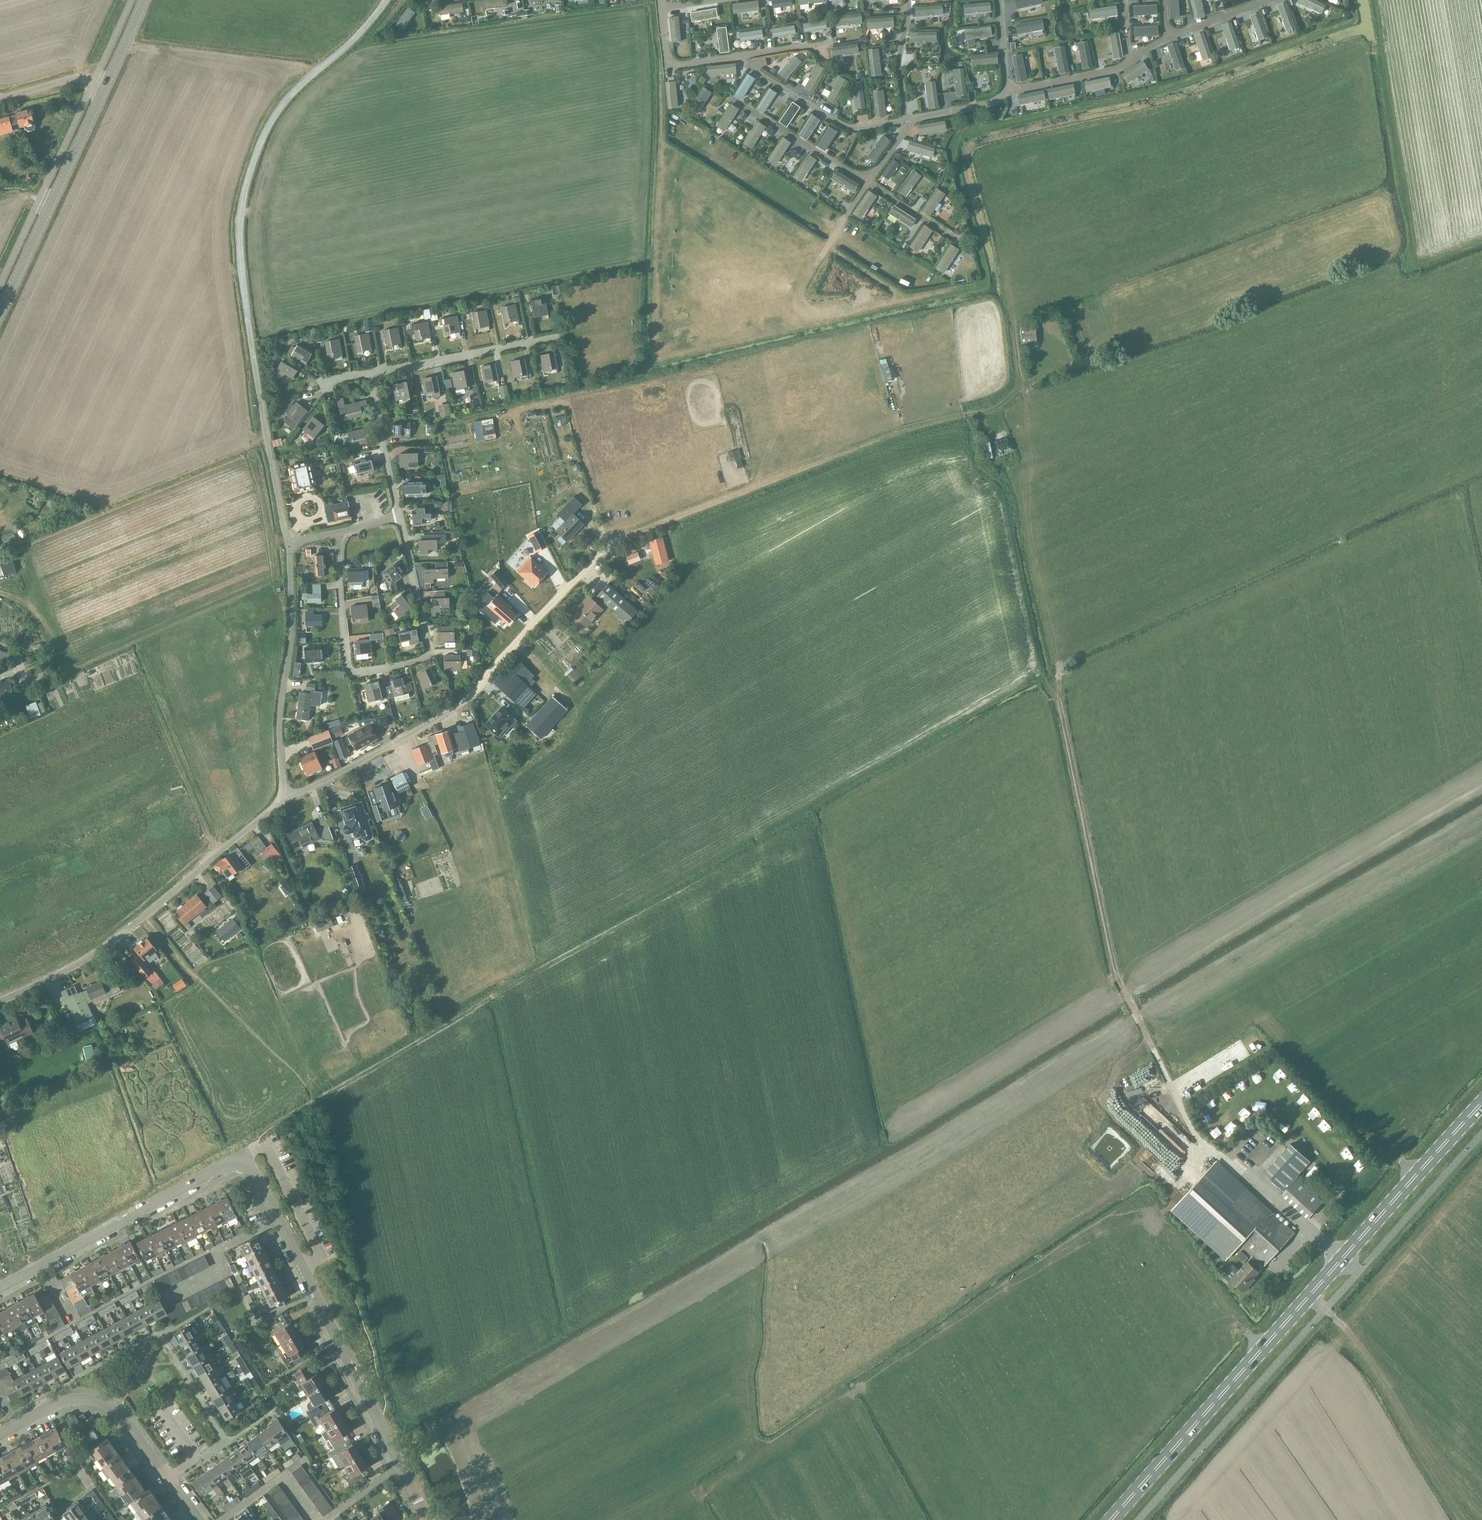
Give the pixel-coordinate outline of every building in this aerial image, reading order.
[(20,127),(25,126),(25,128),(26,129),(27,130),(29,130),(31,130),(32,130),(33,129),(34,126),(34,123),(30,110),(16,113),(17,115),(11,117),(13,125),(19,123),(20,127)] [(956,229),(954,232),(964,239),(966,236),(956,229)] [(558,285),(551,286),(553,295),(560,294),(558,285)] [(531,292),(532,298),(544,296),(543,290),(531,292)] [(534,318),(548,315),(545,299),(530,302),(534,318)] [(504,324),(519,321),(516,305),(501,308),(504,324)] [(471,313),(475,330),(489,327),(486,310),(471,313)] [(446,336),(460,333),(457,316),(442,319),(446,336)] [(371,319),(364,321),(366,332),(373,331),(373,327),(372,322),(371,319)] [(418,324),(409,326),(411,335),(415,334),(416,341),(422,340),(430,339),(427,322),(418,324)] [(1019,329),(1021,344),(1037,342),(1035,326),(1019,329)] [(383,331),(387,347),(401,344),(398,328),(383,331)] [(357,353),(372,350),(369,334),(354,337),(357,353)] [(328,359),(342,356),(340,339),(325,342),(328,359)] [(300,342),(298,344),(291,357),(306,365),(314,352),(311,350),(312,349),(300,342)] [(543,373),(558,369),(554,353),(540,356),(543,373)] [(513,378),(528,375),(525,359),(510,362),(513,378)] [(284,375),(293,380),(297,371),(281,362),(274,374),(282,379),(284,375)] [(484,384),(499,381),(496,364),(481,367),(484,384)] [(455,390),(469,387),(466,371),(451,373),(455,390)] [(431,378),(422,379),(425,396),(432,394),(433,398),(440,397),(439,393),(440,393),(436,376),(431,378)] [(396,401),(410,399),(407,382),(392,385),(396,401)] [(506,385),(499,387),(501,400),(509,398),(506,385)] [(290,403),(284,411),(288,414),(286,416),(284,418),(286,423),(294,430),(298,425),(308,412),(301,406),(296,402),(294,406),(290,403)] [(363,417),(362,411),(360,402),(343,406),(347,420),(363,417)] [(438,406),(441,417),(450,415),(448,404),(438,406)] [(303,430),(314,439),(325,426),(313,417),(303,430)] [(394,423),(394,438),(410,438),(411,423),(394,423)] [(348,433),(351,447),(367,444),(364,429),(348,433)] [(325,437),(316,439),(317,447),(326,445),(325,437)] [(989,442),(987,443),(979,444),(982,460),(991,459),(993,458),(989,442)] [(418,454),(399,454),(400,468),(418,467),(418,454)] [(353,455),(338,459),(340,463),(354,460),(353,455)] [(371,458),(354,462),(358,476),(374,472),(371,458)] [(290,467),(296,492),(314,487),(308,462),(290,467)] [(572,466),(572,470),(574,472),(577,473),(580,471),(581,468),(579,465),(575,464),(572,466)] [(445,475),(438,476),(438,480),(440,480),(441,486),(446,485),(445,475)] [(406,483),(406,500),(407,500),(407,496),(422,496),(422,493),(423,493),(423,490),(422,490),(422,482),(406,483)] [(559,522),(562,525),(556,532),(567,542),(584,524),(573,514),(582,505),(574,496),(557,514),(555,517),(560,522),(559,522)] [(451,502),(443,503),(444,511),(452,510),(451,502)] [(417,512),(412,512),(413,526),(422,526),(422,521),(431,521),(431,511),(425,512),(424,505),(417,505),(417,512)] [(333,511),(336,521),(351,518),(349,508),(333,511)] [(538,531),(528,536),(537,552),(547,547),(538,531)] [(13,534),(2,538),(4,544),(16,540),(13,534)] [(424,540),(419,541),(419,555),(428,555),(428,550),(437,550),(437,543),(446,543),(445,536),(423,536),(424,540)] [(648,542),(655,566),(669,562),(662,538),(648,542)] [(637,552),(626,557),(628,562),(639,557),(637,552)] [(315,566),(315,576),(326,575),(326,574),(327,574),(325,555),(314,556),(314,562),(315,562),(315,566)] [(530,557),(516,571),(516,572),(518,573),(519,574),(525,579),(524,581),(531,588),(533,586),(535,588),(548,573),(531,558),(530,557)] [(435,570),(424,570),(425,588),(432,588),(432,584),(434,584),(434,579),(443,579),(448,579),(448,568),(447,568),(447,567),(447,561),(435,562),(435,568),(435,570)] [(1,567),(4,576),(16,572),(13,563),(1,567)] [(396,564),(383,573),(386,577),(389,583),(392,592),(399,590),(397,581),(405,576),(404,575),(400,569),(399,568),(396,564)] [(348,569),(348,585),(363,585),(363,569),(348,569)] [(496,571),(490,576),(501,589),(507,584),(496,571)] [(597,596),(626,623),(637,611),(608,584),(597,596)] [(647,591),(654,598),(661,591),(660,590),(661,588),(657,584),(656,586),(654,584),(647,591)] [(321,603),(321,595),(321,588),(313,588),(313,594),(307,595),(307,603),(321,603)] [(435,599),(431,599),(431,613),(432,613),(432,617),(436,617),(436,613),(441,613),(441,614),(450,613),(449,598),(444,598),(444,591),(435,592),(435,599)] [(488,593),(475,607),(476,607),(494,623),(499,617),(500,618),(508,625),(517,615),(510,609),(512,607),(498,594),(494,599),(488,593)] [(412,608),(403,596),(389,607),(399,618),(412,608)] [(574,616),(586,627),(602,609),(588,597),(581,605),(582,606),(574,616)] [(368,618),(367,605),(351,607),(353,619),(362,618),(368,618)] [(465,612),(459,613),(460,621),(465,620),(475,620),(474,609),(464,610),(465,612)] [(306,616),(306,621),(306,627),(323,626),(322,616),(314,616),(314,612),(306,612),(306,616)] [(437,627),(438,642),(455,642),(454,627),(437,627)] [(410,641),(411,646),(420,643),(417,630),(399,634),(401,643),(410,641)] [(384,634),(375,635),(375,640),(380,640),(381,646),(385,646),(384,634)] [(366,654),(372,654),(371,641),(355,643),(356,654),(366,653),(366,654)] [(320,648),(304,649),(305,663),(322,662),(320,648)] [(8,662),(11,654),(0,650),(0,660),(8,662)] [(461,655),(444,656),(444,671),(461,670),(461,655)] [(516,658),(493,684),(526,713),(529,710),(525,706),(536,694),(526,685),(534,676),(523,666),(524,665),(516,658)] [(424,690),(438,684),(430,668),(417,675),(424,690)] [(399,679),(391,681),(392,686),(386,687),(388,697),(389,699),(395,698),(403,696),(409,694),(408,692),(413,690),(411,681),(406,682),(405,678),(399,679)] [(0,684),(0,709),(6,706),(4,698),(13,696),(12,690),(9,681),(0,684)] [(365,685),(367,694),(369,703),(383,700),(383,699),(388,697),(386,687),(385,684),(379,684),(379,681),(365,685)] [(297,719),(309,721),(311,705),(320,707),(322,693),(318,692),(315,692),(316,685),(307,684),(306,691),(306,694),(300,693),(297,719)] [(568,710),(553,696),(526,726),(541,740),(568,710)] [(416,700),(409,702),(411,710),(419,708),(416,700)] [(26,706),(30,718),(40,715),(35,702),(26,706)] [(502,707),(485,725),(497,736),(514,718),(502,707)] [(392,714),(391,708),(383,709),(385,716),(392,714)] [(348,736),(356,750),(358,749),(359,750),(363,747),(363,746),(377,738),(373,732),(376,730),(388,728),(386,717),(358,722),(361,729),(348,736)] [(455,734),(461,752),(469,749),(470,753),(474,752),(482,748),(473,723),(462,727),(464,732),(455,734)] [(337,728),(329,731),(332,739),(343,735),(340,727),(337,728)] [(332,739),(329,731),(329,730),(309,738),(313,750),(333,743),(332,739)] [(428,738),(429,744),(434,756),(438,755),(434,746),(438,744),(441,754),(455,749),(449,731),(428,738)] [(341,739),(333,742),(340,759),(348,756),(341,739)] [(434,756),(429,744),(412,750),(417,765),(432,760),(432,761),(429,762),(432,769),(419,774),(420,776),(418,777),(419,779),(421,778),(441,771),(440,769),(442,768),(442,769),(442,768),(442,767),(438,755),(434,756)] [(307,776),(322,769),(315,752),(300,759),(305,771),(307,776)] [(338,758),(332,760),(335,769),(341,766),(338,758)] [(390,778),(398,793),(410,787),(403,772),(390,778)] [(394,798),(389,784),(385,785),(384,784),(379,786),(379,787),(375,789),(380,804),(372,806),(377,821),(390,817),(387,810),(398,806),(395,797),(394,798)] [(361,836),(362,838),(363,837),(363,838),(367,840),(371,838),(373,835),(361,802),(343,809),(348,824),(344,826),(343,829),(344,833),(348,835),(354,833),(356,838),(361,836)] [(427,806),(421,809),(426,820),(433,817),(427,806)] [(313,823),(288,835),(292,843),(296,852),(320,840),(320,838),(334,840),(325,815),(320,817),(322,825),(316,830),(313,823)] [(397,832),(395,836),(395,840),(399,842),(403,841),(405,838),(405,834),(401,832),(397,832)] [(258,837),(250,844),(253,848),(257,853),(258,855),(262,853),(264,855),(269,851),(266,848),(258,837)] [(220,874),(222,872),(227,879),(232,875),(233,876),(240,870),(241,872),(250,865),(238,848),(230,854),(230,855),(215,866),(220,874)] [(279,853),(272,858),(276,863),(283,858),(279,853)] [(287,883),(280,887),(286,895),(287,895),(289,897),(294,894),(287,883)] [(350,886),(344,892),(348,896),(354,890),(350,886)] [(181,920),(185,926),(194,918),(198,914),(202,919),(217,907),(214,903),(222,897),(213,887),(205,894),(206,895),(200,900),(197,896),(178,912),(183,918),(181,920)] [(232,920),(218,932),(225,940),(239,928),(232,920)] [(135,950),(130,953),(135,959),(132,961),(136,966),(145,976),(150,972),(141,962),(144,960),(157,949),(155,948),(151,943),(147,938),(134,949),(135,950)] [(150,972),(145,976),(151,984),(160,978),(153,970),(150,972)] [(65,1000),(74,1020),(68,1023),(69,1026),(67,1027),(72,1039),(98,1027),(93,1016),(88,1004),(93,1002),(92,1000),(106,994),(108,997),(121,991),(116,979),(109,982),(108,979),(101,982),(87,989),(88,990),(82,993),(78,995),(74,987),(62,993),(65,1000)] [(184,981),(178,984),(182,989),(187,986),(184,981)] [(7,1041),(8,1045),(24,1038),(26,1042),(35,1038),(28,1020),(19,1024),(17,1020),(15,1020),(15,1021),(17,1020),(18,1024),(11,1027),(10,1023),(0,1027),(1,1028),(0,1028),(0,1043),(1,1043),(4,1042),(7,1041)] [(92,1046),(84,1048),(87,1062),(95,1060),(92,1046)] [(1284,1192),(1282,1194),(1308,1218),(1323,1202),(1296,1177),(1310,1162),(1291,1144),(1264,1174),(1284,1192)] [(1214,1166),(1173,1210),(1227,1259),(1240,1244),(1253,1256),(1247,1262),(1231,1280),(1244,1291),(1254,1279),(1253,1278),(1259,1272),(1253,1267),(1258,1261),(1264,1266),(1279,1250),(1295,1233),(1246,1188),(1243,1192),(1214,1166)] [(1329,1196),(1321,1189),(1316,1194),(1324,1202),(1329,1196)] [(227,1197),(217,1202),(226,1220),(227,1222),(237,1217),(227,1197)] [(217,1202),(207,1207),(216,1225),(221,1222),(222,1225),(227,1222),(226,1220),(217,1202)] [(207,1207),(197,1212),(206,1230),(211,1228),(212,1230),(217,1227),(216,1225),(207,1207)] [(197,1212),(187,1217),(196,1235),(201,1232),(202,1235),(207,1232),(206,1230),(197,1212)] [(187,1217),(177,1222),(186,1240),(187,1242),(197,1237),(196,1235),(187,1217)] [(177,1222),(167,1227),(176,1245),(181,1242),(182,1245),(187,1242),(186,1240),(177,1222)] [(167,1227),(157,1232),(166,1250),(171,1247),(172,1250),(177,1247),(176,1245),(167,1227)] [(157,1232),(146,1238),(155,1255),(156,1257),(167,1252),(166,1250),(157,1232)] [(243,1257),(245,1256),(263,1247),(257,1236),(240,1245),(243,1250),(240,1251),(243,1257)] [(155,1255),(146,1238),(136,1243),(145,1260),(150,1257),(152,1260),(156,1257),(155,1255)] [(224,1242),(222,1238),(215,1242),(217,1246),(224,1242)] [(120,1247),(129,1264),(134,1262),(135,1264),(141,1261),(130,1242),(120,1247)] [(205,1247),(207,1251),(214,1247),(212,1243),(205,1247)] [(110,1252),(120,1270),(125,1267),(126,1269),(130,1266),(129,1264),(120,1247),(110,1252)] [(248,1267),(250,1266),(268,1257),(263,1247),(245,1256),(247,1261),(245,1262),(248,1267)] [(100,1258),(110,1275),(115,1272),(116,1274),(121,1272),(120,1270),(110,1252),(100,1258)] [(1245,1254),(1240,1259),(1244,1262),(1248,1258),(1245,1254)] [(204,1256),(198,1259),(204,1270),(209,1267),(204,1256)] [(253,1277),(255,1276),(273,1267),(268,1257),(250,1266),(252,1271),(250,1272),(253,1277)] [(90,1263),(101,1282),(111,1277),(110,1275),(100,1258),(90,1263)] [(175,1262),(177,1266),(184,1262),(182,1258),(175,1262)] [(198,1259),(193,1262),(198,1272),(204,1270),(198,1259)] [(193,1262),(187,1264),(193,1275),(198,1272),(193,1262)] [(81,1269),(90,1286),(95,1283),(96,1285),(101,1282),(90,1263),(81,1269)] [(187,1264),(182,1267),(188,1278),(193,1275),(187,1264)] [(182,1267),(177,1270),(182,1281),(188,1278),(182,1267)] [(258,1287),(260,1286),(277,1277),(273,1267),(255,1276),(257,1281),(255,1282),(258,1287)] [(154,1277),(165,1272),(162,1268),(156,1271),(155,1270),(151,1271),(154,1277)] [(75,1270),(69,1273),(70,1274),(73,1280),(76,1285),(79,1291),(82,1296),(93,1290),(90,1286),(81,1269),(76,1271),(75,1270)] [(177,1270),(172,1272),(177,1283),(182,1281),(177,1270)] [(172,1272),(166,1275),(171,1286),(177,1283),(172,1272)] [(60,1280),(63,1286),(73,1280),(70,1274),(60,1280)] [(166,1275),(155,1281),(161,1292),(171,1286),(166,1275)] [(229,1277),(224,1280),(229,1290),(235,1288),(229,1277)] [(263,1297),(265,1296),(282,1287),(277,1277),(260,1286),(262,1291),(260,1292),(263,1297)] [(63,1286),(65,1291),(76,1285),(73,1280),(63,1286)] [(224,1280),(218,1282),(224,1293),(229,1290),(224,1280)] [(150,1284),(152,1289),(155,1294),(161,1292),(155,1281),(150,1284)] [(218,1282),(213,1285),(219,1296),(224,1293),(218,1282)] [(145,1294),(152,1289),(150,1284),(142,1289),(145,1294)] [(65,1291),(68,1296),(79,1291),(76,1285),(65,1291)] [(213,1285),(208,1288),(213,1299),(219,1296),(213,1285)] [(263,1297),(260,1298),(268,1314),(285,1305),(283,1299),(287,1297),(282,1287),(274,1292),(265,1296),(263,1297)] [(208,1288),(202,1291),(208,1301),(213,1299),(208,1288)] [(45,1289),(34,1294),(37,1299),(47,1294),(45,1289)] [(68,1296),(71,1301),(82,1296),(79,1291),(68,1296)] [(202,1291),(197,1294),(202,1304),(208,1301),(202,1291)] [(136,1292),(129,1296),(132,1301),(139,1297),(136,1292)] [(37,1299),(34,1294),(24,1299),(33,1317),(38,1314),(39,1316),(44,1313),(45,1316),(56,1310),(53,1305),(42,1310),(40,1305),(37,1299)] [(50,1299),(47,1294),(37,1299),(40,1305),(50,1299)] [(197,1294),(191,1296),(197,1307),(202,1304),(197,1294)] [(71,1301),(74,1307),(85,1301),(82,1296),(71,1301)] [(132,1301),(129,1296),(120,1300),(123,1306),(132,1301)] [(191,1296),(186,1299),(192,1310),(197,1307),(191,1296)] [(24,1299),(14,1305),(27,1328),(36,1322),(33,1317),(24,1299)] [(53,1305),(50,1299),(40,1305),(42,1310),(53,1305)] [(158,1299),(147,1305),(155,1320),(166,1314),(164,1310),(158,1299)] [(186,1299),(181,1302),(187,1312),(192,1310),(186,1299)] [(74,1307),(77,1312),(88,1306),(85,1301),(74,1307)] [(181,1302),(176,1304),(181,1315),(187,1312),(181,1302)] [(115,1303),(107,1308),(110,1313),(117,1309),(115,1303)] [(176,1304),(164,1310),(166,1314),(170,1321),(181,1315),(176,1304)] [(14,1305),(4,1310),(15,1329),(20,1327),(22,1330),(27,1328),(14,1305)] [(147,1305),(136,1311),(144,1326),(155,1320),(147,1305)] [(88,1306),(77,1312),(80,1317),(90,1311),(88,1306)] [(110,1313),(107,1308),(98,1313),(101,1318),(110,1313)] [(0,1312),(0,1326),(4,1333),(9,1330),(10,1332),(15,1329),(4,1310),(0,1312)] [(56,1310),(45,1316),(48,1321),(59,1315),(56,1310)] [(136,1311),(125,1317),(134,1332),(144,1326),(136,1311)] [(274,1333),(281,1344),(297,1335),(282,1312),(265,1322),(272,1334),(274,1333)] [(210,1317),(214,1324),(219,1321),(215,1314),(210,1317)] [(59,1315),(48,1321),(51,1326),(62,1320),(59,1315)] [(93,1315),(85,1320),(88,1325),(96,1321),(93,1315)] [(125,1317),(114,1323),(123,1338),(134,1332),(125,1317)] [(188,1325),(173,1334),(180,1345),(194,1336),(201,1332),(202,1331),(194,1319),(187,1323),(188,1325)] [(62,1320),(51,1326),(52,1327),(54,1331),(65,1326),(62,1320)] [(88,1325),(85,1320),(76,1324),(79,1330),(88,1325)] [(219,1321),(214,1324),(220,1333),(225,1330),(219,1321)] [(114,1323),(104,1329),(112,1344),(123,1338),(114,1323)] [(71,1327),(63,1332),(66,1337),(74,1333),(71,1327)] [(104,1329),(93,1335),(101,1350),(112,1344),(104,1329)] [(66,1337),(63,1332),(55,1336),(57,1342),(66,1337)] [(180,1345),(186,1356),(201,1347),(197,1341),(204,1337),(201,1332),(194,1336),(180,1345)] [(93,1335),(82,1341),(90,1356),(101,1350),(93,1335)] [(223,1338),(227,1345),(232,1342),(228,1335),(223,1338)] [(297,1335),(281,1344),(286,1353),(284,1354),(281,1356),(286,1365),(292,1362),(294,1365),(303,1360),(301,1356),(306,1353),(302,1348),(304,1347),(297,1335)] [(45,1341),(37,1346),(40,1351),(48,1346),(45,1341)] [(82,1341),(71,1347),(79,1362),(90,1356),(82,1341)] [(186,1356),(193,1366),(207,1357),(204,1352),(211,1348),(208,1342),(201,1347),(186,1356)] [(232,1342),(227,1345),(232,1354),(238,1351),(232,1342)] [(40,1351),(37,1346),(29,1351),(32,1356),(40,1351)] [(79,1362),(71,1347),(60,1353),(68,1368),(79,1362)] [(24,1353),(16,1358),(19,1363),(26,1358),(24,1353)] [(193,1366),(199,1377),(214,1368),(219,1365),(212,1354),(207,1357),(193,1366)] [(57,1356),(47,1362),(55,1377),(65,1371),(57,1356)] [(236,1359),(240,1366),(245,1363),(241,1356),(236,1359)] [(19,1363),(16,1358),(7,1363),(10,1368),(19,1363)] [(47,1362),(36,1368),(44,1383),(55,1377),(47,1362)] [(245,1363),(240,1366),(245,1375),(250,1372),(245,1363)] [(309,1365),(291,1375),(293,1379),(300,1390),(304,1387),(309,1394),(324,1385),(317,1374),(315,1375),(309,1365)] [(9,1375),(10,1374),(6,1368),(0,1371),(0,1380),(9,1375)] [(36,1368),(25,1374),(33,1389),(44,1383),(36,1368)] [(199,1377),(206,1387),(220,1378),(214,1368),(199,1377)] [(25,1374),(13,1381),(15,1385),(18,1390),(21,1396),(33,1389),(25,1374)] [(2,1386),(12,1380),(9,1375),(0,1380),(0,1383),(2,1386)] [(248,1380),(253,1388),(258,1384),(254,1377),(248,1380)] [(206,1387),(212,1398),(227,1389),(220,1378),(206,1387)] [(2,1386),(5,1391),(15,1385),(13,1381),(12,1380),(2,1386)] [(258,1384),(253,1388),(258,1396),(263,1393),(258,1384)] [(15,1385),(5,1391),(7,1396),(18,1390),(15,1385)] [(309,1417),(326,1407),(328,1406),(325,1401),(331,1397),(324,1385),(309,1394),(312,1400),(309,1402),(308,1403),(307,1404),(307,1405),(307,1407),(308,1408),(309,1410),(306,1411),(309,1417)] [(212,1398),(219,1408),(233,1400),(229,1393),(234,1389),(232,1386),(227,1389),(212,1398)] [(18,1390),(7,1396),(10,1402),(21,1396),(18,1390)] [(233,1400),(219,1408),(225,1419),(243,1408),(244,1406),(242,1402),(240,1402),(236,1404),(233,1400)] [(322,1423),(326,1430),(342,1421),(335,1409),(329,1412),(326,1407),(309,1417),(315,1427),(322,1423)] [(272,1422),(267,1426),(268,1427),(280,1445),(291,1438),(278,1420),(273,1423),(272,1422)] [(329,1439),(334,1448),(346,1441),(343,1436),(348,1432),(342,1421),(326,1430),(321,1432),(326,1441),(329,1439)] [(55,1427),(45,1433),(56,1453),(66,1448),(55,1427)] [(268,1427),(258,1435),(267,1448),(277,1441),(280,1445),(268,1427)] [(45,1433),(36,1438),(47,1458),(56,1453),(45,1433)] [(254,1437),(247,1442),(257,1456),(260,1460),(271,1453),(267,1448),(258,1435),(254,1437)] [(36,1438),(26,1443),(37,1463),(47,1458),(36,1438)] [(88,1452),(95,1461),(113,1447),(107,1438),(88,1452)] [(339,1469),(343,1467),(360,1457),(353,1445),(349,1447),(346,1441),(334,1448),(329,1451),(332,1457),(339,1469)] [(247,1442),(237,1449),(247,1463),(248,1463),(257,1456),(247,1442)] [(26,1443),(17,1448),(28,1469),(37,1463),(26,1443)] [(95,1461),(101,1470),(120,1456),(113,1447),(95,1461)] [(17,1448),(7,1453),(19,1474),(28,1469),(17,1448)] [(237,1449),(227,1457),(237,1470),(241,1475),(251,1467),(248,1463),(247,1463),(237,1449)] [(298,1452),(290,1458),(294,1463),(302,1457),(298,1452)] [(0,1457),(0,1463),(9,1479),(19,1474),(7,1453),(0,1457)] [(286,1453),(282,1457),(286,1461),(282,1464),(286,1469),(294,1463),(290,1458),(286,1453)] [(101,1470),(107,1478),(126,1465),(120,1456),(101,1470)] [(227,1457),(217,1464),(227,1478),(228,1477),(233,1473),(238,1481),(243,1477),(241,1475),(237,1470),(227,1457)] [(344,1466),(349,1474),(344,1476),(350,1485),(352,1484),(359,1480),(362,1478),(364,1477),(360,1472),(367,1468),(360,1457),(344,1466)] [(9,1479),(0,1463),(0,1484),(9,1479)] [(217,1464),(207,1471),(217,1485),(223,1481),(228,1488),(233,1484),(228,1477),(227,1478),(217,1464)] [(107,1478),(114,1487),(133,1473),(126,1465),(107,1478)] [(291,1472),(295,1477),(305,1470),(301,1465),(291,1472)] [(277,1466),(269,1473),(273,1478),(281,1471),(277,1466)] [(295,1477),(298,1482),(308,1475),(305,1470),(295,1477)] [(217,1485),(207,1471),(197,1479),(191,1483),(201,1496),(206,1492),(213,1488),(218,1495),(223,1492),(217,1485)] [(114,1487),(120,1496),(139,1482),(133,1473),(114,1487)] [(273,1478),(269,1473),(262,1478),(266,1483),(273,1478)] [(298,1482),(302,1487),(312,1480),(308,1475),(298,1482)] [(302,1487),(316,1507),(326,1499),(312,1480),(302,1487)] [(258,1481),(249,1487),(253,1492),(261,1486),(258,1481)] [(129,1502),(148,1489),(148,1488),(145,1491),(139,1482),(120,1496),(126,1505),(129,1502)] [(253,1492),(249,1487),(242,1492),(246,1497),(253,1492)] [(270,1494),(274,1499),(283,1492),(280,1487),(270,1494)] [(129,1502),(136,1511),(155,1497),(148,1489),(129,1502)] [(88,1493),(87,1494),(90,1498),(92,1497),(96,1494),(93,1490),(88,1493)] [(35,1492),(28,1496),(31,1500),(38,1497),(35,1492)] [(274,1499),(277,1504),(287,1497),(283,1492),(274,1499)] [(92,1497),(97,1503),(101,1500),(96,1494),(92,1497)] [(31,1500),(28,1496),(21,1500),(23,1504),(31,1500)] [(136,1511),(142,1519),(161,1506),(155,1497),(136,1511)] [(237,1497),(230,1502),(233,1507),(241,1501),(237,1497)] [(277,1504),(281,1509),(290,1502),(287,1497),(277,1504)] [(316,1507),(319,1511),(329,1504),(326,1499),(316,1507)] [(101,1500),(97,1503),(102,1510),(105,1507),(101,1500)] [(263,1504),(268,1511),(273,1508),(268,1501),(263,1504)] [(35,1511),(41,1519),(54,1519),(51,1514),(56,1511),(51,1502),(35,1511)] [(68,1519),(74,1519),(85,1512),(78,1502),(63,1514),(68,1519)] [(233,1507),(230,1502),(222,1508),(226,1513),(233,1507)] [(281,1509),(284,1514),(294,1507),(290,1502),(281,1509)] [(369,1519),(388,1519),(390,1518),(391,1519),(397,1519),(401,1517),(389,1502),(382,1507),(377,1511),(379,1513),(369,1519)] [(16,1503),(8,1507),(11,1511),(18,1507),(16,1503)] [(329,1504),(319,1511),(323,1517),(333,1509),(329,1504)] [(142,1519),(160,1519),(167,1515),(161,1506),(142,1519)] [(11,1511),(8,1507),(1,1511),(4,1515),(11,1511)] [(284,1514),(288,1519),(298,1512),(294,1507),(284,1514)] [(273,1508),(268,1511),(274,1519),(279,1516),(273,1508)] [(235,1519),(254,1519),(246,1509),(240,1513),(242,1515),(235,1519)] [(24,1514),(26,1516),(28,1519),(41,1519),(35,1511),(29,1514),(28,1512),(24,1514)] [(85,1512),(74,1519),(91,1519),(85,1512)] [(109,1519),(111,1519),(114,1518),(109,1512),(105,1515),(109,1519)]
